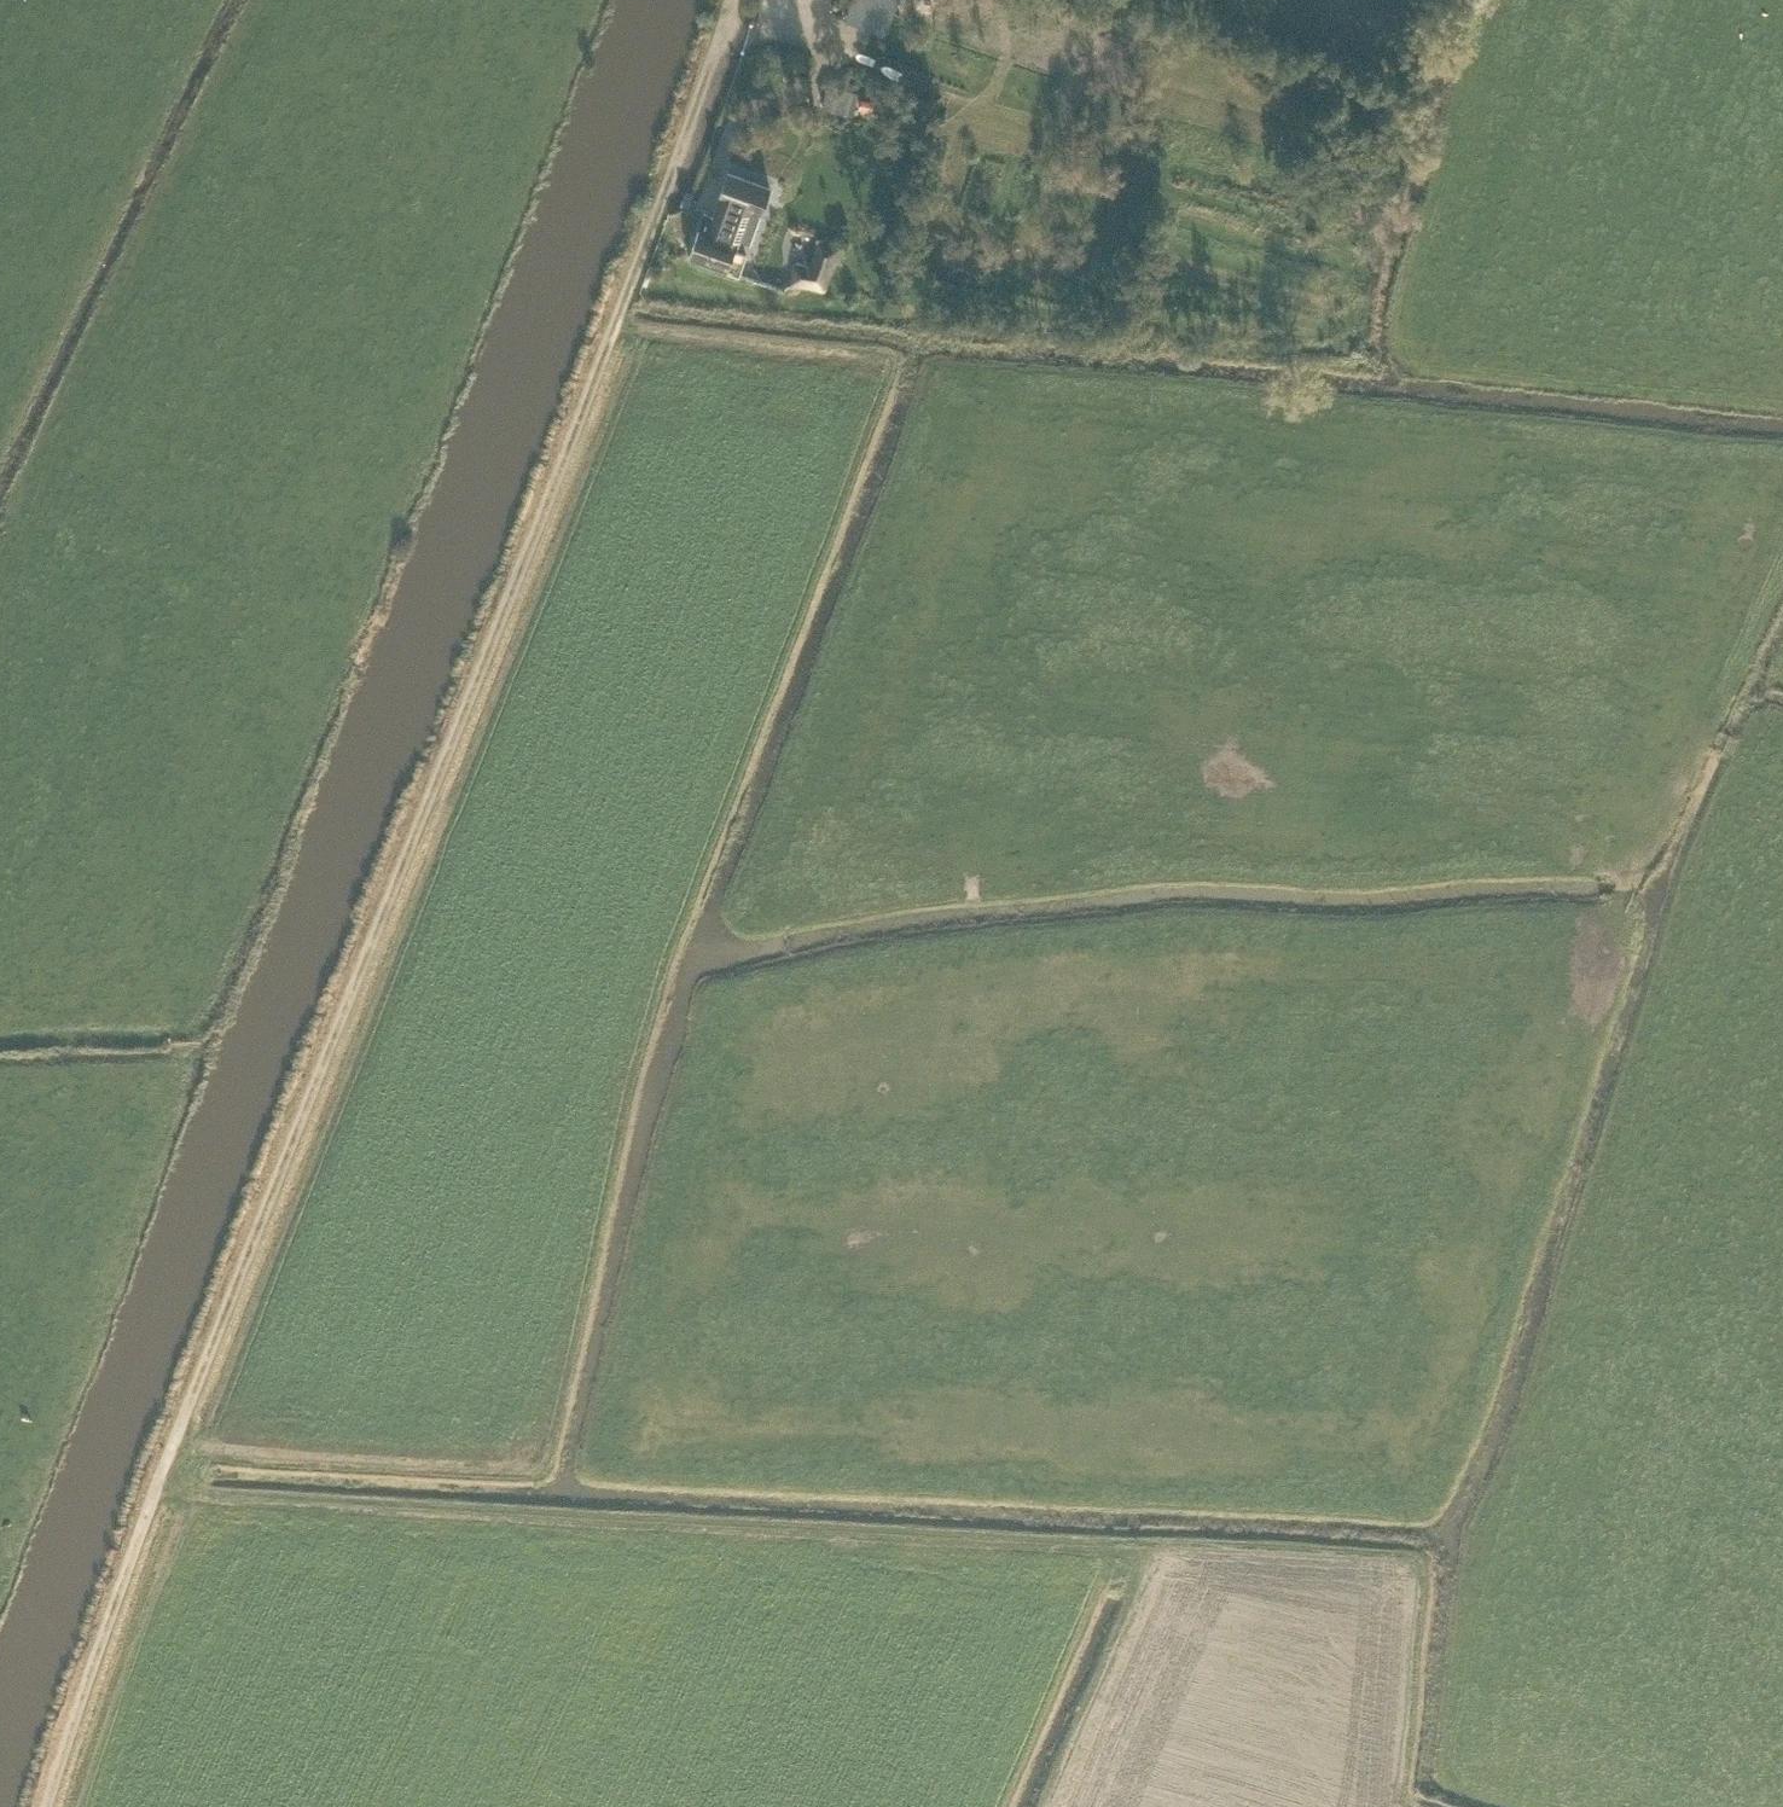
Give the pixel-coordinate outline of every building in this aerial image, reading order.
[(889,26),(899,0),(856,0),(852,12),(889,26)] [(842,112),(839,121),(849,123),(858,93),(827,85),(821,106),(842,112)] [(862,97),(860,109),(871,111),(874,100),(862,97)] [(735,250),(750,208),(761,212),(770,187),(727,172),(718,197),(722,198),(715,216),(705,213),(690,257),(740,275),(747,254),(735,250)] [(793,283),(824,288),(826,286),(832,267),(841,252),(840,247),(823,240),(820,241),(813,262),(805,265),(796,264),(793,283)]
